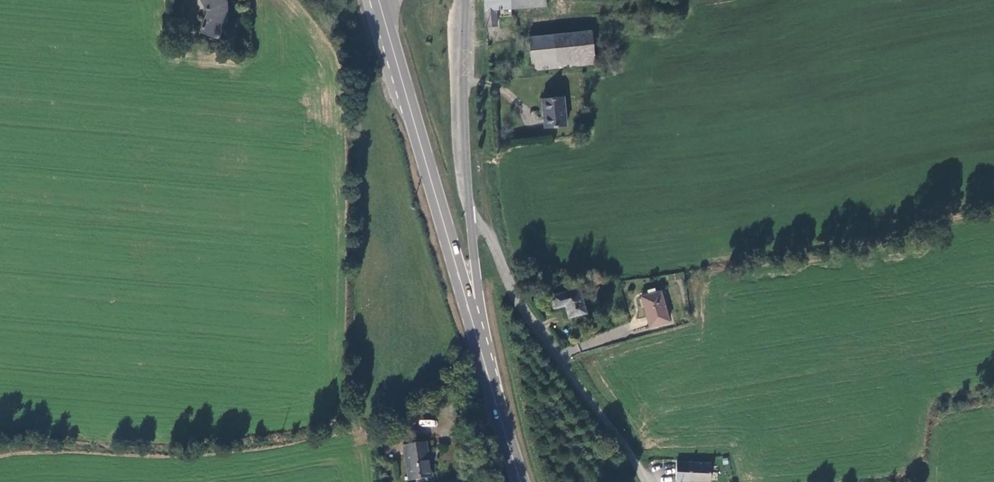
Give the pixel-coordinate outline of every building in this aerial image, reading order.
[(225,0),(203,0),(212,22),(205,21),(200,42),(217,48),(228,6),(225,0)] [(593,60),(591,30),(578,32),(581,61),(593,60)] [(581,61),(578,32),(530,36),(532,66),(581,61)] [(565,125),(562,97),(540,99),(543,127),(565,125)] [(584,311),(575,286),(548,295),(554,310),(565,306),(569,316),(584,311)] [(668,320),(660,290),(642,294),(650,325),(668,320)] [(426,444),(402,448),(407,480),(428,477),(425,458),(428,457),(426,444)] [(689,479),(690,462),(675,461),(675,478),(689,479)] [(710,462),(690,462),(689,479),(710,479),(710,462)]
